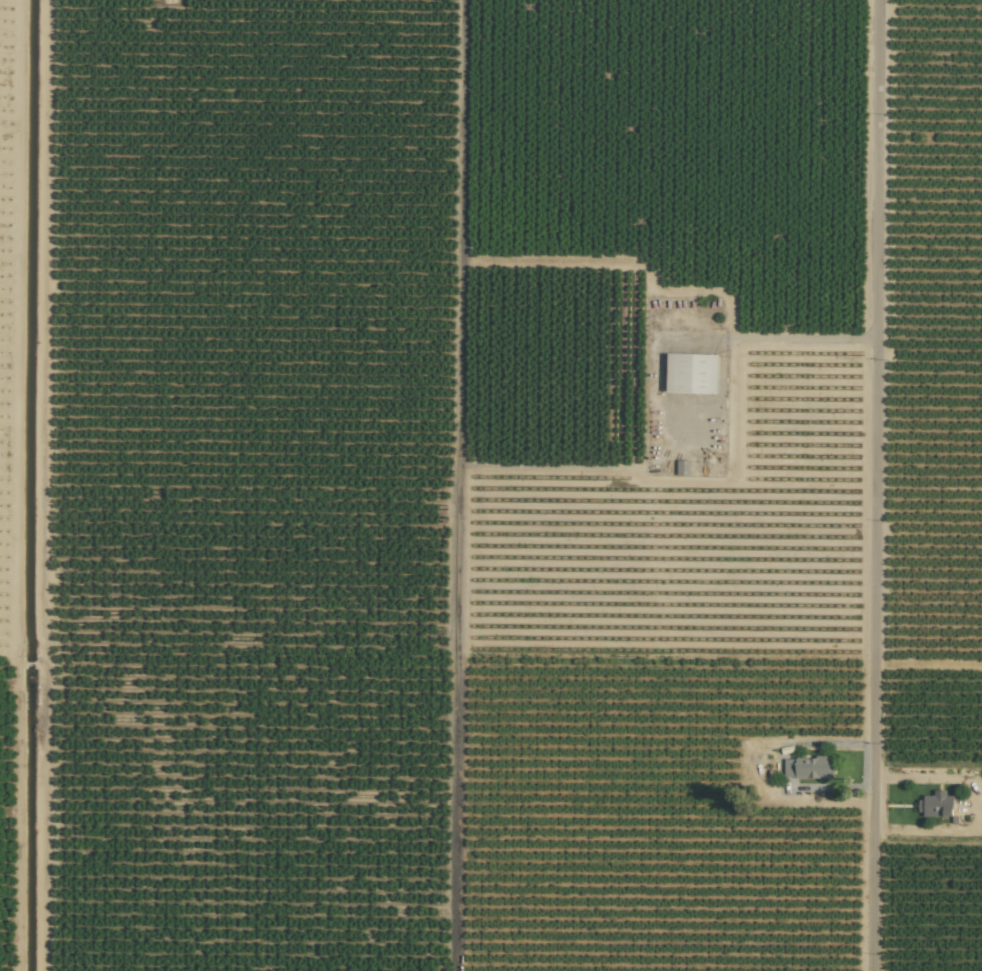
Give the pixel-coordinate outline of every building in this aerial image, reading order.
[(718,354),(668,353),(667,392),(717,393),(718,354)] [(688,460),(676,460),(676,474),(688,474),(688,460)] [(831,757),(784,757),(784,778),(831,778),(831,757)] [(952,815),(951,792),(933,793),(933,795),(923,795),(923,805),(921,805),(921,816),(952,815)]
